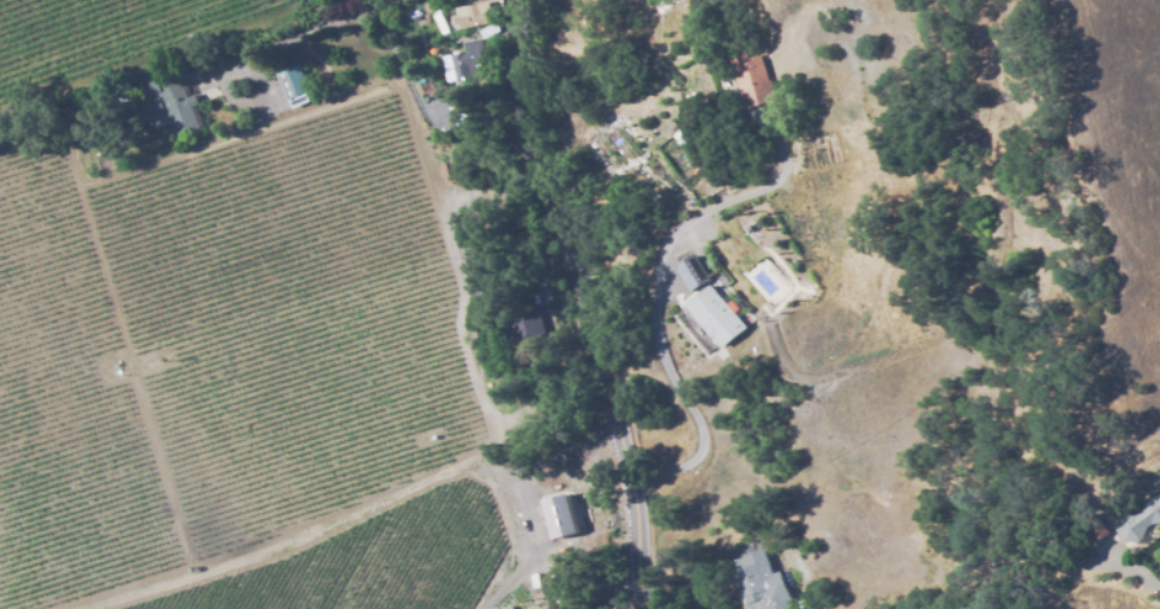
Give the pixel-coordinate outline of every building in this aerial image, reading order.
[(461,30),(491,21),(485,0),(455,9),(461,30)] [(469,65),(480,62),(475,38),(460,41),(462,51),(439,56),(445,81),(471,76),(469,65)] [(732,80),(726,59),(745,53),(746,60),(758,56),(765,80),(765,82),(767,82),(773,102),(741,111),(732,80)] [(288,109),(310,101),(297,65),(275,73),(288,109)] [(148,81),(154,100),(141,104),(149,127),(169,120),(174,136),(202,127),(192,95),(185,97),(176,72),(148,81)] [(675,273),(695,260),(710,284),(690,297),(675,273)] [(711,290),(746,330),(721,352),(685,313),(711,290)] [(520,340),(537,326),(520,305),(503,319),(520,340)] [(576,531),(566,493),(541,499),(551,538),(576,531)] [(1159,495),(1159,494),(1159,521),(1152,523),(1148,525),(1141,539),(1126,542),(1122,535),(1117,529),(1123,515),(1138,513),(1142,509),(1148,496),(1159,495)] [(1111,531),(1098,542),(1082,521),(1095,511),(1111,531)] [(779,585),(786,608),(760,608),(756,595),(740,599),(733,572),(739,571),(735,560),(763,551),(774,586),(779,585)]
